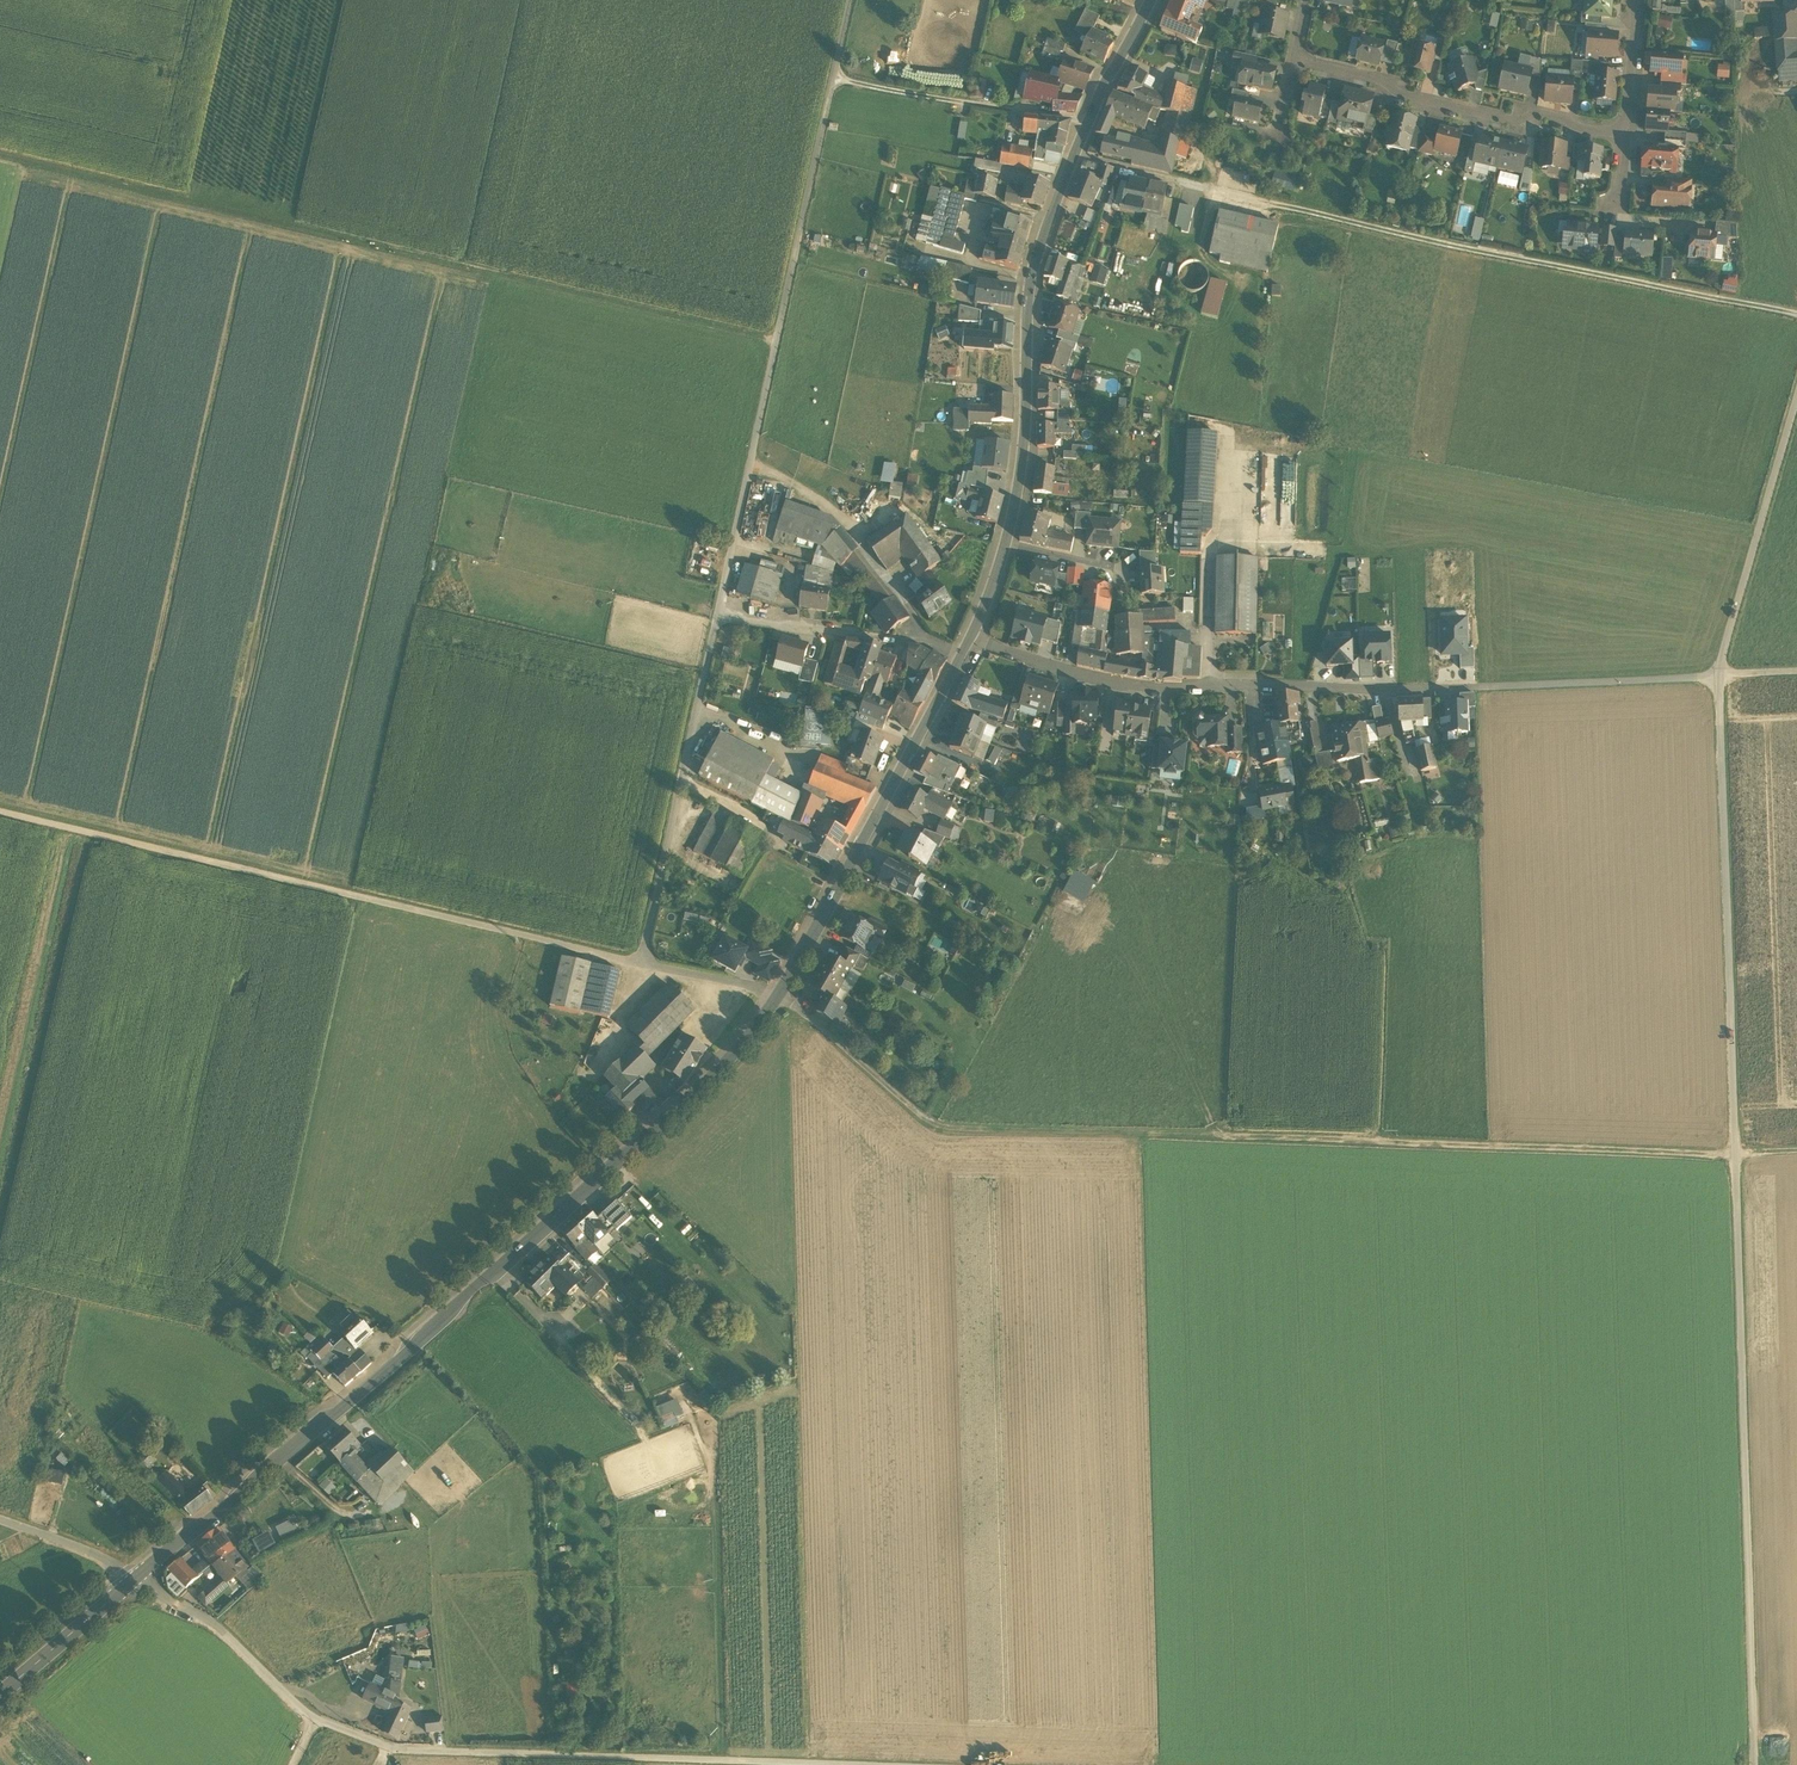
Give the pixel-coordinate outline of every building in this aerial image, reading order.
[(1195,45),(1202,30),(1187,24),(1185,23),(1186,19),(1188,20),(1194,6),(1201,9),(1204,1),(1201,0),(1195,0),(1195,1),(1192,0),(1173,0),(1167,16),(1161,30),(1161,31),(1162,31),(1177,37),(1176,37),(1195,45)] [(1226,9),(1229,0),(1208,0),(1218,7),(1226,9)] [(1242,20),(1246,0),(1229,0),(1226,9),(1234,11),(1232,18),(1242,20)] [(1351,9),(1352,0),(1325,0),(1325,3),(1351,9)] [(1609,17),(1611,0),(1582,0),(1582,1),(1586,1),(1585,14),(1585,15),(1601,17),(1609,17)] [(1661,1),(1652,0),(1651,10),(1660,11),(1660,5),(1661,1)] [(1733,13),(1733,0),(1725,0),(1725,13),(1733,13)] [(1733,13),(1743,13),(1743,2),(1742,2),(1742,0),(1733,0),(1733,13)] [(1265,12),(1274,14),(1276,4),(1268,3),(1262,1),(1260,12),(1265,13),(1265,12)] [(1663,5),(1660,5),(1660,11),(1664,12),(1667,14),(1680,15),(1680,9),(1666,8),(1663,5)] [(1785,15),(1785,16),(1796,15),(1796,5),(1785,5),(1785,15)] [(1076,28),(1091,34),(1093,30),(1099,17),(1085,10),(1076,28)] [(1262,36),(1282,40),(1287,16),(1274,14),(1265,12),(1265,13),(1262,26),(1260,35),(1262,36)] [(1500,15),(1492,13),(1489,27),(1496,29),(1500,15)] [(1580,24),(1585,24),(1601,26),(1601,17),(1585,15),(1585,14),(1581,14),(1580,24)] [(1777,72),(1794,70),(1793,55),(1792,42),(1796,41),(1796,29),(1796,15),(1785,16),(1785,15),(1773,16),(1774,29),(1774,37),(1777,72)] [(1672,19),(1659,17),(1657,27),(1670,30),(1672,19)] [(1533,24),(1521,22),(1520,30),(1532,32),(1533,24)] [(1555,23),(1547,22),(1547,33),(1554,34),(1555,23)] [(1260,35),(1262,26),(1254,24),(1251,39),(1261,41),(1262,36),(1260,35)] [(1606,26),(1601,26),(1585,24),(1584,33),(1588,34),(1589,33),(1606,34),(1606,26)] [(1073,32),(1087,41),(1091,34),(1076,28),(1073,32)] [(1754,39),(1774,37),(1774,29),(1754,30),(1754,39)] [(1082,52),(1104,63),(1113,44),(1106,41),(1108,37),(1093,30),(1091,34),(1087,41),(1082,52)] [(1584,33),(1582,33),(1580,58),(1586,58),(1587,45),(1588,34),(1584,33)] [(1598,56),(1615,58),(1616,47),(1617,35),(1606,34),(1589,33),(1588,34),(1587,45),(1597,56),(1598,56)] [(1426,38),(1424,47),(1434,50),(1436,41),(1426,38)] [(1348,58),(1358,60),(1362,41),(1352,39),(1348,58)] [(1023,40),(1022,47),(1040,52),(1042,44),(1023,40)] [(1047,40),(1045,47),(1061,52),(1065,54),(1068,46),(1047,40)] [(1382,46),(1362,41),(1358,60),(1378,65),(1378,62),(1382,48),(1382,46)] [(1432,61),(1440,63),(1445,43),(1436,41),(1434,50),(1435,50),(1432,61)] [(1378,62),(1392,65),(1398,45),(1387,42),(1386,49),(1382,48),(1378,62)] [(1177,46),(1166,45),(1165,55),(1176,56),(1177,46)] [(1409,69),(1429,74),(1432,61),(1435,50),(1434,50),(1424,47),(1415,45),(1409,69)] [(1597,56),(1587,45),(1586,58),(1586,61),(1598,62),(1598,56),(1597,56)] [(1058,60),(1061,52),(1045,47),(1042,55),(1058,60)] [(1447,54),(1451,67),(1470,61),(1466,49),(1447,54)] [(1232,65),(1246,68),(1247,64),(1255,66),(1257,58),(1235,54),(1232,65)] [(1661,74),(1677,76),(1677,75),(1678,56),(1652,54),(1650,74),(1661,75),(1661,74)] [(1526,71),(1529,58),(1520,56),(1517,69),(1526,71)] [(1530,76),(1540,78),(1542,61),(1529,58),(1526,71),(1531,72),(1530,76)] [(1190,72),(1200,74),(1203,61),(1193,59),(1190,72)] [(1454,84),(1456,91),(1474,86),(1475,86),(1477,78),(1476,75),(1471,61),(1470,61),(1451,67),(1449,68),(1451,76),(1447,77),(1449,85),(1454,84)] [(1571,61),(1570,72),(1573,73),(1582,74),(1582,62),(1571,61)] [(1066,62),(1057,81),(1066,84),(1075,87),(1084,90),(1093,70),(1066,62)] [(1590,63),(1582,62),(1582,74),(1581,74),(1588,75),(1590,63)] [(1588,76),(1597,77),(1597,73),(1610,74),(1612,65),(1590,63),(1588,75),(1588,76)] [(1730,64),(1723,63),(1723,66),(1718,66),(1717,78),(1729,79),(1730,64)] [(1242,85),(1271,92),(1276,70),(1255,66),(1247,64),(1246,68),(1242,85)] [(1118,88),(1136,97),(1142,86),(1147,76),(1129,66),(1118,88)] [(1503,90),(1526,95),(1530,76),(1531,72),(1526,71),(1517,69),(1505,66),(1502,78),(1506,79),(1503,90)] [(1548,70),(1548,77),(1571,79),(1572,79),(1573,73),(1570,72),(1548,70)] [(1794,70),(1777,72),(1778,81),(1796,80),(1796,70),(1794,70)] [(1475,90),(1483,92),(1488,71),(1476,75),(1477,78),(1475,86),(1474,86),(1475,90)] [(1025,99),(1031,75),(1022,73),(1016,96),(1025,99)] [(1172,84),(1186,88),(1189,76),(1175,73),(1172,84)] [(1572,91),(1580,92),(1581,74),(1582,74),(1573,73),(1572,79),(1573,79),(1572,91)] [(1612,102),(1614,102),(1616,75),(1610,74),(1597,73),(1597,77),(1596,89),(1595,100),(1597,100),(1612,102)] [(1660,83),(1681,85),(1681,75),(1677,75),(1677,76),(1661,74),(1661,75),(1660,83)] [(1057,95),(1058,91),(1054,89),(1057,81),(1031,75),(1025,99),(1025,100),(1038,103),(1039,101),(1054,105),(1055,105),(1057,95)] [(988,78),(974,76),(969,97),(984,99),(988,78)] [(1147,76),(1142,86),(1145,88),(1145,86),(1149,88),(1151,87),(1154,81),(1154,79),(1147,76)] [(1597,77),(1588,76),(1587,83),(1592,89),(1596,89),(1597,77)] [(1545,102),(1570,104),(1572,91),(1573,79),(1572,79),(1571,79),(1548,77),(1545,102)] [(1062,93),(1066,84),(1057,81),(1054,89),(1058,91),(1062,93)] [(1167,112),(1179,115),(1186,88),(1172,84),(1167,83),(1163,98),(1160,110),(1167,112)] [(1675,93),(1675,94),(1680,95),(1681,85),(1660,83),(1659,91),(1659,92),(1675,93)] [(1066,84),(1062,93),(1072,94),(1075,87),(1066,84)] [(1143,90),(1145,88),(1142,86),(1136,97),(1134,101),(1153,108),(1158,110),(1158,109),(1160,110),(1163,98),(1153,95),(1143,90)] [(1303,115),(1319,119),(1319,118),(1323,100),(1325,90),(1309,87),(1307,96),(1304,96),(1302,105),(1305,105),(1303,115)] [(1179,115),(1189,117),(1196,91),(1186,88),(1179,115)] [(1659,91),(1649,90),(1647,111),(1669,113),(1674,113),(1675,94),(1675,93),(1659,92),(1659,91)] [(1238,100),(1248,102),(1250,95),(1232,91),(1231,98),(1238,100)] [(1365,127),(1366,127),(1369,116),(1373,97),(1344,91),(1341,105),(1337,120),(1338,121),(1365,127)] [(1114,117),(1125,121),(1128,112),(1126,111),(1130,100),(1115,93),(1113,92),(1112,93),(1104,113),(1114,117)] [(1683,95),(1680,95),(1675,94),(1674,113),(1681,114),(1683,95)] [(1053,112),(1074,114),(1081,97),(1057,95),(1055,105),(1054,105),(1053,112)] [(1158,110),(1153,108),(1134,101),(1130,100),(1126,111),(1128,112),(1125,121),(1144,129),(1148,119),(1155,122),(1160,110),(1158,109),(1158,110)] [(1234,118),(1257,124),(1261,105),(1248,102),(1238,100),(1234,118)] [(1319,118),(1328,120),(1333,103),(1323,100),(1319,118)] [(1341,105),(1333,103),(1328,120),(1328,123),(1337,126),(1338,121),(1337,120),(1341,105)] [(1217,116),(1211,109),(1205,115),(1210,122),(1217,116)] [(1665,133),(1667,133),(1667,132),(1669,113),(1647,111),(1645,131),(1665,133)] [(1160,138),(1161,138),(1179,142),(1183,143),(1189,117),(1179,115),(1167,112),(1164,125),(1160,138)] [(1104,113),(1100,122),(1111,126),(1114,117),(1104,113)] [(1365,130),(1372,132),(1376,118),(1369,116),(1366,127),(1365,127),(1365,130)] [(1396,148),(1408,151),(1408,149),(1413,128),(1415,122),(1393,116),(1391,128),(1389,127),(1387,129),(1387,132),(1388,134),(1389,135),(1387,143),(1397,145),(1396,148)] [(1038,135),(1039,132),(1035,131),(1038,119),(1026,117),(1024,133),(1038,135)] [(1732,125),(1726,118),(1719,123),(1725,131),(1732,125)] [(1039,132),(1048,133),(1067,135),(1070,122),(1038,119),(1035,131),(1039,132)] [(1100,122),(1095,134),(1106,137),(1111,126),(1100,122)] [(968,124),(960,123),(957,139),(965,141),(968,124)] [(1408,149),(1418,151),(1423,133),(1423,130),(1413,128),(1408,149)] [(1435,153),(1455,158),(1461,134),(1440,129),(1438,137),(1434,153),(1435,153)] [(1037,144),(1046,146),(1048,133),(1039,132),(1038,135),(1037,144)] [(1665,133),(1664,141),(1663,148),(1677,149),(1677,150),(1685,151),(1685,143),(1686,135),(1686,134),(1667,132),(1667,133),(1665,133)] [(1048,133),(1046,146),(1064,150),(1067,135),(1048,133)] [(1438,137),(1423,133),(1418,151),(1418,153),(1434,157),(1435,153),(1434,153),(1438,137)] [(1698,136),(1686,135),(1685,143),(1697,144),(1698,136)] [(1139,144),(1140,141),(1118,136),(1117,139),(1109,137),(1108,142),(1104,141),(1101,154),(1121,158),(1121,159),(1132,161),(1133,162),(1139,144)] [(1496,169),(1497,169),(1503,143),(1492,141),(1492,138),(1482,136),(1478,152),(1476,152),(1474,163),(1475,164),(1489,167),(1490,165),(1496,167),(1496,169)] [(1171,174),(1175,155),(1179,142),(1161,138),(1159,148),(1153,170),(1171,174)] [(1018,149),(1027,151),(1029,142),(1019,140),(1018,149)] [(1183,143),(1179,142),(1175,155),(1186,158),(1189,144),(1183,143)] [(1526,149),(1503,143),(1497,169),(1520,174),(1526,149)] [(1547,167),(1563,169),(1564,159),(1565,145),(1544,143),(1542,162),(1541,163),(1541,166),(1542,168),(1545,169),(1547,167)] [(1033,168),(1042,169),(1043,162),(1045,153),(1046,146),(1037,144),(1033,168)] [(1144,168),(1153,170),(1159,148),(1139,144),(1133,162),(1132,161),(1131,165),(1144,168)] [(1002,146),(998,164),(1001,164),(1028,170),(1032,151),(1027,151),(1018,149),(1002,146)] [(1061,156),(1064,150),(1046,146),(1045,153),(1061,156)] [(1563,172),(1571,173),(1572,162),(1577,163),(1581,163),(1583,146),(1574,146),(1573,160),(1564,159),(1563,169),(1563,172)] [(1593,178),(1600,178),(1601,167),(1599,167),(1600,159),(1602,159),(1603,150),(1592,149),(1587,149),(1587,147),(1583,146),(1581,163),(1585,164),(1583,177),(1593,178)] [(1660,171),(1675,173),(1676,159),(1677,150),(1677,149),(1663,148),(1644,146),(1642,168),(1660,169),(1660,171)] [(1465,167),(1474,169),(1475,164),(1474,163),(1476,152),(1469,150),(1465,167)] [(1058,165),(1061,156),(1045,153),(1043,162),(1058,165)] [(973,166),(983,167),(984,161),(974,159),(973,166)] [(1684,159),(1676,159),(1675,173),(1682,173),(1684,159)] [(999,172),(1001,164),(998,164),(984,161),(983,167),(983,169),(999,172)] [(1592,182),(1593,178),(1583,177),(1585,164),(1581,163),(1577,163),(1576,181),(1592,182)] [(1489,167),(1475,164),(1472,174),(1487,178),(1488,173),(1495,175),(1497,169),(1496,169),(1496,167),(1490,165),(1489,167)] [(1113,168),(1101,165),(1100,169),(1095,182),(1101,185),(1101,186),(1108,187),(1115,169),(1113,168)] [(928,176),(923,170),(917,174),(921,181),(928,176)] [(1519,190),(1530,193),(1532,172),(1524,170),(1519,190)] [(1275,172),(1271,185),(1293,191),(1297,178),(1275,172)] [(963,199),(982,203),(986,185),(931,173),(923,204),(941,208),(945,194),(963,198),(963,199)] [(1068,198),(1091,208),(1095,200),(1101,186),(1101,185),(1095,182),(1078,175),(1068,198)] [(977,177),(976,184),(973,194),(978,195),(993,199),(998,181),(977,177)] [(1027,187),(1024,194),(1022,201),(1041,207),(1048,186),(1029,179),(1027,187)] [(1112,179),(1111,184),(1105,199),(1112,202),(1118,186),(1116,186),(1118,181),(1112,179)] [(1122,209),(1142,213),(1149,183),(1128,179),(1127,183),(1122,207),(1122,209)] [(1685,190),(1691,190),(1692,182),(1670,180),(1669,187),(1669,188),(1685,190)] [(1122,207),(1127,183),(1121,181),(1113,204),(1122,207)] [(1024,194),(1027,187),(1009,183),(1008,190),(1024,194)] [(1167,187),(1149,183),(1142,213),(1147,214),(1161,217),(1165,199),(1167,187)] [(1569,185),(1559,184),(1558,196),(1568,197),(1569,185)] [(1103,203),(1108,187),(1101,186),(1095,200),(1103,203)] [(1653,206),(1684,209),(1685,190),(1669,188),(1669,187),(1655,186),(1653,206)] [(934,215),(944,218),(950,196),(951,191),(941,188),(940,191),(937,205),(934,215)] [(1021,206),(1022,201),(1024,194),(1008,190),(1005,202),(1021,206)] [(959,222),(965,199),(950,196),(944,218),(947,218),(959,222)] [(963,199),(960,212),(979,217),(982,203),(963,199)] [(1172,200),(1165,199),(1161,217),(1160,220),(1168,222),(1172,200)] [(941,208),(923,204),(920,218),(922,218),(943,223),(946,209),(941,208)] [(1181,231),(1188,233),(1193,209),(1180,206),(1175,226),(1182,228),(1181,231)] [(1541,213),(1535,206),(1529,211),(1534,218),(1541,213)] [(1082,220),(1093,224),(1097,213),(1086,209),(1082,220)] [(1219,212),(1212,241),(1234,246),(1272,255),(1278,226),(1219,212)] [(1158,231),(1160,220),(1161,217),(1147,214),(1144,228),(1158,231)] [(1004,236),(1026,242),(1031,224),(999,215),(992,237),(1003,240),(1004,236)] [(943,223),(922,218),(915,249),(938,254),(945,224),(943,223)] [(946,224),(957,227),(959,222),(947,218),(946,224)] [(1480,240),(1484,221),(1475,219),(1471,238),(1480,240)] [(1157,233),(1166,234),(1168,222),(1160,220),(1158,231),(1157,233)] [(1568,232),(1568,223),(1559,222),(1558,233),(1564,234),(1566,232),(1568,232)] [(1727,239),(1736,240),(1736,224),(1716,222),(1715,236),(1716,236),(1715,238),(1727,239)] [(1585,253),(1594,254),(1597,228),(1578,227),(1578,224),(1568,223),(1568,232),(1566,232),(1564,234),(1564,241),(1565,242),(1572,243),(1571,250),(1585,251),(1585,253)] [(946,224),(942,239),(953,242),(957,227),(946,224)] [(1600,246),(1615,247),(1615,237),(1616,230),(1602,229),(1600,246)] [(1624,254),(1642,256),(1643,248),(1652,249),(1653,236),(1639,235),(1639,236),(1632,235),(1633,234),(1626,233),(1624,254)] [(1701,260),(1713,261),(1715,246),(1715,238),(1716,236),(1715,236),(1691,234),(1690,244),(1689,244),(1686,247),(1685,251),(1688,254),(1689,254),(1689,255),(1699,256),(1698,260),(1701,260)] [(1003,240),(1000,252),(996,264),(1018,270),(1026,242),(1004,236),(1003,240)] [(1623,238),(1615,237),(1615,247),(1613,259),(1621,259),(1623,238)] [(1726,247),(1727,239),(1715,238),(1715,246),(1723,247),(1726,247)] [(965,245),(953,242),(942,239),(939,248),(962,254),(965,245)] [(1219,262),(1230,264),(1234,246),(1212,241),(1209,253),(1221,256),(1219,262)] [(1272,255),(1234,246),(1230,264),(1267,273),(1272,255)] [(1722,262),(1723,247),(1715,246),(1713,261),(1722,262)] [(983,260),(996,264),(1000,252),(986,249),(983,260)] [(1059,282),(1061,282),(1068,262),(1050,257),(1044,277),(1059,282)] [(1672,259),(1662,258),(1661,280),(1671,281),(1672,259)] [(941,277),(942,273),(944,263),(925,259),(922,273),(941,277)] [(1196,291),(1204,287),(1209,278),(1207,268),(1200,262),(1191,260),(1182,264),(1178,273),(1179,283),(1186,290),(1196,291)] [(1055,296),(1069,300),(1076,277),(1080,266),(1068,262),(1061,282),(1059,282),(1055,296)] [(956,266),(944,263),(942,273),(954,275),(956,266)] [(972,270),(956,266),(954,275),(953,282),(959,283),(969,285),(972,270)] [(1086,268),(1080,266),(1076,277),(1083,279),(1086,268)] [(1109,270),(1095,266),(1090,282),(1103,287),(1109,270)] [(1737,289),(1737,276),(1729,276),(1728,282),(1724,281),(1722,292),(1736,295),(1737,289)] [(1083,279),(1076,277),(1069,300),(1077,303),(1084,280),(1083,279)] [(1201,315),(1217,319),(1227,285),(1211,280),(1201,315)] [(976,303),(1012,308),(1015,291),(1005,289),(1005,286),(979,282),(978,287),(975,286),(973,297),(977,298),(976,303)] [(941,289),(922,284),(920,294),(938,299),(941,289)] [(1059,330),(1071,334),(1075,320),(1078,312),(1056,304),(1048,327),(1059,330)] [(959,322),(980,323),(981,312),(960,306),(959,322)] [(1083,323),(1075,320),(1071,334),(1079,337),(1083,323)] [(986,331),(993,331),(994,323),(986,322),(986,331)] [(1013,324),(994,323),(993,331),(993,336),(992,347),(1011,349),(1013,324)] [(945,326),(935,330),(939,340),(949,336),(945,326)] [(1056,338),(1062,339),(1076,344),(1079,337),(1071,334),(1059,330),(1056,338)] [(992,350),(992,347),(993,336),(982,336),(965,334),(964,348),(992,350)] [(1091,341),(1079,337),(1076,344),(1090,349),(1091,341)] [(1074,352),(1076,344),(1062,339),(1059,346),(1071,350),(1074,352)] [(1041,365),(1062,372),(1066,359),(1068,359),(1071,350),(1059,346),(1048,342),(1041,365)] [(947,376),(955,377),(956,368),(948,368),(947,376)] [(1083,373),(1075,370),(1072,380),(1080,382),(1083,373)] [(1057,410),(1058,410),(1058,402),(1059,390),(1059,387),(1038,387),(1038,410),(1057,410)] [(1067,390),(1059,390),(1058,402),(1067,402),(1067,390)] [(969,423),(984,424),(991,424),(991,421),(1013,422),(1014,396),(984,395),(983,407),(969,407),(969,411),(968,423),(969,423)] [(1127,400),(1119,400),(1118,415),(1126,415),(1127,400)] [(1057,420),(1069,421),(1069,410),(1070,402),(1067,402),(1058,402),(1058,410),(1057,410),(1057,413),(1057,420)] [(954,431),(968,431),(969,423),(968,423),(969,411),(955,410),(954,431)] [(1057,420),(1057,413),(1045,412),(1045,420),(1057,420)] [(1125,425),(1126,415),(1118,415),(1116,415),(1115,424),(1125,425)] [(1053,447),(1053,434),(1053,425),(1038,425),(1038,446),(1053,447)] [(1064,430),(1064,425),(1057,425),(1053,425),(1053,434),(1066,434),(1066,432),(1064,432),(1064,430)] [(1187,433),(1184,504),(1213,506),(1217,434),(1187,433)] [(976,440),(973,467),(982,468),(985,441),(976,440)] [(1008,460),(1010,444),(985,441),(982,468),(981,469),(988,470),(1002,472),(1003,460),(1008,460)] [(1076,445),(1075,453),(1084,453),(1091,454),(1092,446),(1076,445)] [(1083,460),(1084,453),(1075,453),(1067,452),(1067,459),(1083,460)] [(893,483),(896,466),(884,463),(881,482),(891,484),(891,482),(893,483)] [(1034,493),(1051,496),(1052,486),(1053,478),(1055,469),(1037,466),(1034,493)] [(981,469),(982,468),(973,467),(972,473),(967,472),(967,474),(965,485),(970,486),(985,490),(988,470),(981,469)] [(909,476),(907,485),(916,486),(917,477),(909,476)] [(1069,480),(1053,478),(1052,486),(1068,488),(1069,480)] [(889,499),(899,501),(902,484),(893,483),(891,482),(891,484),(889,499)] [(955,498),(966,501),(967,498),(969,489),(970,486),(965,485),(960,484),(959,484),(955,498)] [(1051,496),(1066,498),(1068,488),(1052,486),(1051,496)] [(972,500),(980,502),(983,493),(969,489),(967,498),(972,500)] [(976,518),(996,523),(1003,498),(983,493),(980,502),(977,515),(976,518)] [(980,502),(972,500),(969,512),(977,515),(980,502)] [(1091,511),(1092,503),(1081,502),(1070,503),(1071,512),(1080,510),(1091,511)] [(818,546),(822,547),(840,528),(832,518),(786,503),(776,532),(797,539),(818,546)] [(1212,531),(1213,506),(1184,504),(1183,517),(1182,517),(1182,523),(1181,535),(1180,549),(1180,554),(1200,555),(1201,537),(1206,537),(1212,531)] [(1074,529),(1088,531),(1089,520),(1090,520),(1091,514),(1076,513),(1074,529)] [(903,556),(920,578),(929,572),(937,566),(942,563),(907,514),(866,543),(879,561),(897,547),(903,556)] [(1019,541),(1044,547),(1047,533),(1050,521),(1026,515),(1026,516),(1026,518),(1020,540),(1019,541)] [(1173,517),(1164,516),(1163,524),(1172,525),(1173,517)] [(1087,545),(1117,548),(1118,534),(1115,533),(1116,522),(1090,520),(1089,520),(1088,531),(1087,545)] [(858,549),(840,528),(822,547),(836,562),(841,567),(846,562),(856,551),(858,549)] [(797,539),(776,532),(773,541),(794,548),(797,539)] [(1044,547),(1071,553),(1074,539),(1047,533),(1044,547)] [(822,547),(818,546),(814,558),(835,564),(836,562),(822,547)] [(879,561),(887,570),(901,560),(903,556),(897,547),(879,561)] [(888,591),(856,551),(846,562),(854,571),(863,583),(870,592),(876,600),(888,591)] [(1140,552),(1141,570),(1155,569),(1155,553),(1140,552)] [(954,561),(948,553),(942,557),(947,565),(954,561)] [(811,568),(833,574),(835,564),(814,558),(811,568)] [(1216,634),(1255,635),(1256,559),(1217,558),(1216,634)] [(1356,559),(1347,559),(1347,569),(1356,568),(1356,559)] [(1054,586),(1057,574),(1058,566),(1035,561),(1030,581),(1054,586)] [(841,567),(849,576),(854,571),(846,562),(841,567)] [(762,563),(760,570),(770,573),(773,566),(762,563)] [(785,570),(773,566),(770,573),(782,577),(785,570)] [(803,587),(830,591),(833,574),(811,568),(807,566),(803,587)] [(754,588),(760,570),(748,567),(739,597),(774,608),(777,595),(754,588)] [(1141,570),(1142,593),(1160,592),(1159,582),(1163,582),(1163,569),(1155,569),(1141,570)] [(754,588),(777,595),(782,577),(770,573),(760,570),(754,588)] [(1068,570),(1067,576),(1067,584),(1081,586),(1082,572),(1068,570)] [(916,599),(929,617),(951,602),(929,572),(920,578),(928,590),(916,599)] [(1066,590),(1067,584),(1067,576),(1057,574),(1054,586),(1053,588),(1066,590)] [(1084,585),(1081,609),(1108,613),(1110,613),(1113,586),(1084,585)] [(816,610),(826,612),(830,591),(803,587),(800,606),(816,608),(816,610)] [(877,601),(882,607),(894,598),(895,598),(889,590),(888,591),(876,600),(877,601)] [(872,614),(886,633),(908,617),(895,598),(894,598),(882,607),(874,613),(872,614)] [(1183,612),(1193,613),(1193,598),(1183,598),(1183,612)] [(870,606),(874,613),(882,607),(877,601),(870,606)] [(1105,633),(1108,613),(1081,609),(1079,627),(1079,628),(1085,629),(1096,631),(1105,633)] [(1155,620),(1155,621),(1176,621),(1176,609),(1155,610),(1155,616),(1155,620)] [(1155,616),(1155,610),(1141,611),(1142,617),(1142,621),(1155,621),(1155,620),(1155,616)] [(1030,642),(1039,645),(1040,640),(1046,619),(1019,612),(1012,638),(1021,640),(1020,643),(1029,645),(1030,642)] [(1114,619),(1115,634),(1115,635),(1142,632),(1142,628),(1142,621),(1142,617),(1114,619)] [(1061,623),(1046,619),(1040,640),(1057,644),(1061,623)] [(1441,622),(1442,656),(1459,655),(1466,655),(1466,649),(1465,620),(1450,620),(1450,622),(1441,622)] [(1079,650),(1081,651),(1085,629),(1079,628),(1079,627),(1075,626),(1072,648),(1079,649),(1079,650)] [(1081,651),(1094,653),(1096,631),(1085,629),(1081,651)] [(1094,653),(1106,655),(1107,646),(1107,643),(1108,634),(1105,633),(1096,631),(1094,653)] [(1116,655),(1142,654),(1144,654),(1143,636),(1143,632),(1142,632),(1115,635),(1115,634),(1108,634),(1107,643),(1107,646),(1116,646),(1116,655)] [(1153,635),(1143,636),(1144,654),(1142,654),(1142,664),(1155,663),(1154,647),(1159,646),(1160,632),(1152,632),(1153,635)] [(1160,633),(1159,644),(1184,647),(1190,647),(1190,633),(1160,633)] [(1366,658),(1366,663),(1373,662),(1377,662),(1377,664),(1384,664),(1384,662),(1390,662),(1389,636),(1365,636),(1366,658)] [(808,645),(782,638),(776,660),(802,667),(804,659),(808,645)] [(844,647),(862,652),(866,642),(847,640),(845,646),(844,647)] [(1326,667),(1345,666),(1352,666),(1351,658),(1351,643),(1344,643),(1344,641),(1332,641),(1332,644),(1326,644),(1326,667)] [(866,677),(871,679),(875,668),(879,652),(881,645),(866,642),(862,652),(855,673),(854,674),(866,677)] [(829,664),(838,667),(844,647),(845,646),(836,643),(829,664)] [(1182,682),(1182,679),(1184,647),(1159,644),(1159,646),(1158,657),(1165,658),(1164,671),(1163,681),(1182,682)] [(1273,650),(1268,644),(1259,650),(1264,656),(1273,650)] [(906,664),(919,673),(931,654),(920,648),(909,645),(906,664)] [(1190,647),(1184,647),(1182,679),(1198,679),(1198,672),(1200,648),(1190,647)] [(735,651),(724,648),(721,657),(733,660),(735,651)] [(1473,649),(1466,649),(1466,655),(1459,655),(1460,669),(1473,669),(1473,649)] [(1077,666),(1104,672),(1105,663),(1106,655),(1094,653),(1081,651),(1079,650),(1077,666)] [(896,658),(879,652),(875,668),(871,679),(872,679),(881,682),(886,684),(896,658)] [(933,652),(931,654),(919,673),(917,676),(919,677),(932,686),(946,659),(933,652)] [(1352,666),(1345,666),(1345,680),(1359,680),(1359,658),(1351,658),(1352,666)] [(1366,658),(1359,658),(1359,680),(1373,679),(1373,662),(1366,663),(1366,658)] [(818,663),(804,659),(802,667),(799,677),(798,680),(812,684),(818,663)] [(802,667),(776,660),(773,670),(799,677),(802,667)] [(1104,672),(1114,674),(1116,665),(1105,663),(1104,672)] [(824,684),(848,692),(854,674),(855,673),(838,667),(829,664),(824,684)] [(1114,674),(1121,675),(1122,668),(1124,666),(1116,665),(1114,674)] [(1164,671),(1124,666),(1122,668),(1121,675),(1133,678),(1163,681),(1164,671)] [(866,677),(854,674),(848,692),(860,696),(862,691),(863,688),(864,688),(865,686),(863,685),(866,677)] [(916,699),(923,703),(932,686),(919,677),(913,687),(904,683),(902,691),(916,699)] [(1037,711),(1048,714),(1057,686),(1029,677),(1023,694),(1021,701),(1022,701),(1038,707),(1037,711)] [(952,700),(970,709),(975,698),(978,691),(980,686),(962,678),(952,700)] [(874,700),(881,682),(872,679),(866,696),(874,700)] [(902,691),(895,705),(893,710),(900,715),(912,723),(923,703),(916,699),(902,691)] [(978,691),(975,698),(987,702),(988,699),(989,694),(978,691)] [(1018,711),(1020,712),(1021,706),(1022,701),(1021,701),(1023,694),(1016,691),(1010,709),(1018,711)] [(1074,724),(1086,724),(1086,719),(1095,720),(1095,717),(1096,707),(1097,707),(1097,696),(1097,695),(1089,695),(1089,693),(1082,692),(1082,695),(1074,695),(1074,714),(1073,724),(1074,724)] [(1277,701),(1279,719),(1281,719),(1282,725),(1284,724),(1298,723),(1296,705),(1300,705),(1299,694),(1283,694),(1284,700),(1277,701)] [(1466,704),(1467,708),(1474,708),(1475,708),(1474,694),(1459,695),(1460,704),(1466,704)] [(892,707),(874,700),(866,696),(862,707),(859,713),(859,714),(876,721),(885,724),(890,713),(891,710),(892,707)] [(1095,717),(1103,718),(1106,697),(1097,696),(1097,707),(1096,707),(1095,717)] [(983,713),(987,702),(975,698),(970,709),(983,713)] [(983,713),(1002,719),(1007,704),(1001,703),(1002,700),(999,699),(998,702),(988,699),(987,702),(983,713)] [(1421,700),(1422,719),(1427,719),(1431,719),(1430,699),(1429,699),(1421,700)] [(1057,719),(1066,719),(1067,713),(1067,700),(1058,700),(1057,719)] [(1414,743),(1412,733),(1411,728),(1413,728),(1416,724),(1417,723),(1422,722),(1422,719),(1421,700),(1397,701),(1399,723),(1400,731),(1400,733),(1401,733),(1402,733),(1404,745),(1414,743)] [(1022,701),(1021,706),(1037,711),(1038,707),(1022,701)] [(859,713),(862,707),(846,702),(844,708),(859,713)] [(1125,737),(1147,739),(1151,711),(1130,708),(1130,705),(1117,703),(1113,732),(1126,733),(1125,737)] [(1455,733),(1457,735),(1460,733),(1468,732),(1467,721),(1467,708),(1466,704),(1460,704),(1446,705),(1447,719),(1442,719),(1442,726),(1447,726),(1447,733),(1455,733)] [(1035,717),(1037,711),(1021,706),(1020,712),(1035,717)] [(808,743),(828,745),(829,729),(831,729),(833,711),(832,711),(806,709),(805,722),(810,722),(808,743)] [(1373,711),(1376,723),(1384,721),(1381,709),(1373,711)] [(890,713),(898,719),(900,715),(893,710),(891,710),(890,713)] [(848,719),(855,721),(857,715),(850,713),(848,719)] [(857,715),(855,721),(852,729),(861,732),(861,731),(871,734),(874,728),(882,731),(885,724),(876,721),(859,714),(858,713),(857,715)] [(898,720),(909,729),(912,723),(900,715),(898,719),(898,720)] [(982,724),(986,725),(979,741),(989,745),(995,729),(999,720),(986,715),(982,724)] [(962,716),(956,732),(979,741),(986,725),(982,724),(962,716)] [(1227,730),(1227,726),(1222,726),(1219,723),(1219,718),(1203,718),(1201,716),(1197,716),(1195,719),(1195,722),(1197,725),(1197,727),(1193,727),(1193,737),(1195,739),(1199,739),(1207,738),(1208,747),(1227,747),(1228,747),(1227,730)] [(845,726),(852,729),(855,721),(848,719),(845,726)] [(1066,719),(1057,719),(1057,728),(1066,728),(1066,719)] [(1428,728),(1427,719),(1422,719),(1422,722),(1417,723),(1416,724),(1416,728),(1428,728)] [(1384,721),(1376,723),(1379,739),(1392,736),(1388,720),(1384,721)] [(1310,729),(1310,734),(1318,733),(1316,722),(1309,723),(1310,729)] [(1299,723),(1298,723),(1284,724),(1288,745),(1297,744),(1300,739),(1299,732),(1300,732),(1299,723)] [(1372,742),(1379,739),(1376,723),(1362,724),(1366,744),(1372,742)] [(1256,729),(1259,748),(1279,744),(1280,746),(1288,745),(1284,724),(1282,725),(1279,726),(1256,729)] [(1362,724),(1345,726),(1347,743),(1348,747),(1365,744),(1366,744),(1362,724)] [(1331,728),(1334,747),(1347,743),(1345,726),(1331,728)] [(861,732),(852,729),(847,741),(856,745),(861,732)] [(1227,747),(1227,753),(1241,752),(1240,729),(1227,730),(1228,747),(1227,747)] [(861,763),(872,766),(882,738),(871,734),(861,731),(861,732),(856,745),(853,756),(862,759),(861,763)] [(949,747),(973,756),(979,741),(956,732),(949,747)] [(721,733),(712,750),(766,777),(772,764),(774,761),(721,733)] [(1320,748),(1318,733),(1310,734),(1311,739),(1313,749),(1320,748)] [(1199,747),(1208,747),(1207,738),(1199,739),(1199,747)] [(1414,743),(1416,750),(1431,746),(1430,739),(1414,743)] [(1475,749),(1474,739),(1468,739),(1468,742),(1466,742),(1466,749),(1475,749)] [(989,745),(979,741),(973,756),(983,760),(989,745)] [(1186,746),(1162,743),(1161,748),(1159,769),(1158,770),(1182,773),(1186,746)] [(1348,747),(1347,743),(1334,747),(1337,763),(1355,760),(1355,764),(1367,762),(1365,744),(1348,747)] [(1290,760),(1288,745),(1280,746),(1279,744),(1259,748),(1263,765),(1275,763),(1290,760)] [(1436,769),(1433,756),(1431,746),(1416,750),(1418,759),(1421,772),(1436,769)] [(989,761),(995,764),(1002,750),(995,747),(989,761)] [(1161,748),(1153,747),(1151,768),(1159,769),(1161,748)] [(751,803),(766,777),(712,750),(699,776),(751,803)] [(927,779),(929,775),(937,759),(936,759),(924,752),(913,772),(925,778),(927,779)] [(1315,755),(1319,771),(1333,770),(1330,752),(1315,755)] [(938,755),(936,759),(937,759),(929,775),(951,787),(961,766),(938,755)] [(817,764),(844,775),(846,767),(820,757),(817,764)] [(1275,763),(1277,771),(1291,768),(1290,760),(1275,763)] [(1355,764),(1357,773),(1366,771),(1368,782),(1371,781),(1379,780),(1376,760),(1367,762),(1355,764)] [(781,769),(772,764),(766,777),(774,781),(781,769)] [(817,764),(808,786),(826,794),(852,804),(864,810),(876,788),(817,764)] [(1277,771),(1280,781),(1293,779),(1291,768),(1277,771)] [(1358,784),(1368,782),(1366,771),(1357,773),(1356,773),(1358,784)] [(941,791),(947,793),(951,787),(929,775),(927,779),(925,778),(923,784),(941,791)] [(774,781),(766,777),(751,803),(751,804),(786,822),(800,795),(776,782),(774,781)] [(1283,788),(1283,789),(1291,788),(1295,787),(1293,779),(1280,781),(1281,788),(1283,788)] [(804,785),(801,794),(823,802),(826,794),(808,786),(804,785)] [(1017,788),(1005,789),(1005,796),(1017,796),(1017,788)] [(1263,791),(1267,809),(1280,807),(1286,806),(1283,789),(1283,788),(1281,788),(1263,791)] [(1283,789),(1286,806),(1294,804),(1291,788),(1283,789)] [(919,816),(923,808),(928,799),(926,799),(910,790),(899,810),(917,819),(919,816)] [(941,791),(936,799),(950,807),(956,796),(947,793),(941,791)] [(815,820),(823,802),(801,794),(790,822),(803,827),(814,832),(819,821),(815,820)] [(928,795),(926,799),(928,799),(923,808),(928,811),(943,820),(945,817),(950,808),(950,807),(936,799),(928,795)] [(1124,799),(1113,797),(1111,806),(1123,808),(1124,799)] [(858,821),(864,810),(852,804),(846,816),(858,821)] [(1295,814),(1294,804),(1286,806),(1288,815),(1295,814)] [(1259,811),(1261,820),(1268,819),(1282,817),(1280,807),(1267,809),(1259,811)] [(923,808),(919,816),(924,819),(928,811),(923,808)] [(957,812),(950,808),(945,817),(952,821),(957,812)] [(694,852),(711,861),(733,819),(716,810),(694,852)] [(1033,815),(1022,812),(1020,820),(1031,823),(1033,815)] [(774,830),(780,833),(785,822),(775,817),(770,814),(766,823),(775,828),(774,830)] [(1412,825),(1408,814),(1394,819),(1395,824),(1403,821),(1405,827),(1412,825)] [(839,830),(851,834),(858,821),(846,816),(839,830)] [(1239,826),(1239,816),(1229,816),(1229,825),(1239,826)] [(765,836),(733,819),(711,861),(743,878),(765,836)] [(814,832),(812,836),(841,851),(851,834),(839,830),(819,821),(814,832)] [(936,834),(950,839),(955,826),(941,821),(936,834)] [(804,852),(812,836),(801,830),(785,822),(780,833),(779,835),(786,838),(784,842),(790,845),(804,852)] [(963,830),(955,826),(950,839),(958,842),(963,830)] [(1396,826),(1388,828),(1391,838),(1399,836),(1396,826)] [(803,827),(801,830),(812,836),(814,832),(803,827)] [(936,847),(939,849),(944,838),(924,830),(920,838),(936,846),(936,847)] [(908,857),(923,865),(928,855),(931,856),(936,847),(936,846),(920,838),(908,832),(906,835),(904,834),(897,847),(910,854),(908,857)] [(833,867),(841,851),(812,836),(804,852),(833,867)] [(895,850),(908,857),(910,854),(897,847),(895,850)] [(931,856),(926,866),(932,870),(942,850),(939,849),(936,847),(931,856)] [(928,855),(923,865),(926,866),(931,856),(928,855)] [(900,869),(919,879),(921,874),(922,872),(903,862),(900,869)] [(905,894),(914,898),(918,890),(914,888),(919,879),(900,869),(889,863),(880,881),(905,894)] [(1096,882),(1074,871),(1063,891),(1085,904),(1096,882)] [(925,877),(921,874),(919,879),(914,888),(918,890),(921,891),(926,883),(923,881),(925,877)] [(959,892),(948,886),(945,892),(956,898),(959,892)] [(698,916),(685,913),(684,921),(697,923),(698,916)] [(857,946),(864,949),(868,941),(866,940),(869,934),(871,930),(865,927),(850,919),(841,937),(857,946)] [(869,934),(881,940),(886,929),(869,920),(865,927),(871,930),(869,934)] [(873,954),(881,940),(869,934),(866,940),(868,941),(864,949),(872,954),(873,954)] [(725,939),(723,938),(717,948),(720,949),(725,939)] [(747,951),(725,939),(720,949),(713,961),(735,973),(744,956),(747,951)] [(770,952),(752,942),(747,951),(744,956),(762,966),(762,967),(768,956),(770,952)] [(857,946),(854,952),(860,956),(868,960),(872,954),(864,949),(857,946)] [(840,960),(854,967),(855,966),(860,956),(854,952),(846,949),(840,960)] [(757,974),(768,981),(779,962),(768,956),(762,967),(762,966),(757,974)] [(830,956),(820,973),(841,985),(850,969),(850,968),(839,962),(830,956)] [(868,960),(860,956),(855,966),(863,970),(868,960)] [(557,1009),(580,1014),(581,1011),(584,1001),(592,965),(562,958),(549,1007),(557,1009)] [(850,968),(850,969),(852,970),(854,967),(840,960),(839,962),(850,968)] [(619,971),(592,965),(584,1001),(611,1007),(619,971)] [(861,975),(852,970),(850,969),(841,985),(850,990),(852,991),(861,975)] [(833,1000),(841,985),(820,973),(812,988),(822,994),(833,1000)] [(842,1005),(850,990),(841,985),(833,1000),(842,1005)] [(641,1040),(652,1051),(693,1010),(671,986),(629,1027),(641,1040)] [(842,1005),(833,1000),(822,994),(816,1004),(820,1006),(816,1012),(835,1023),(837,1024),(839,1020),(847,1008),(842,1005)] [(581,1011),(608,1018),(611,1007),(584,1001),(581,1011)] [(554,1017),(545,1014),(541,1023),(550,1026),(554,1017)] [(898,1024),(891,1018),(885,1024),(893,1030),(898,1024)] [(831,1029),(842,1039),(850,1026),(839,1020),(837,1024),(835,1023),(831,1029)] [(669,1058),(693,1073),(707,1051),(684,1036),(669,1058)] [(635,1046),(646,1057),(652,1051),(641,1040),(635,1046)] [(635,1046),(621,1061),(640,1080),(640,1081),(655,1066),(646,1057),(635,1046)] [(663,1068),(679,1078),(686,1083),(687,1083),(693,1073),(669,1058),(663,1068)] [(622,1096),(640,1080),(621,1061),(605,1077),(617,1090),(622,1096)] [(678,1090),(686,1083),(679,1078),(673,1086),(678,1090)] [(648,1089),(640,1081),(640,1080),(622,1096),(617,1090),(606,1099),(611,1105),(609,1107),(615,1112),(616,1110),(623,1117),(633,1108),(631,1105),(636,1099),(648,1089)] [(657,1099),(648,1089),(636,1099),(646,1109),(657,1099)] [(602,1217),(613,1229),(616,1233),(631,1220),(617,1204),(602,1217)] [(596,1223),(584,1210),(572,1220),(587,1237),(599,1227),(596,1223)] [(613,1229),(602,1217),(596,1223),(599,1227),(587,1237),(595,1246),(613,1229)] [(587,1237),(572,1220),(560,1231),(575,1248),(583,1241),(587,1237)] [(586,1260),(594,1253),(583,1241),(575,1248),(586,1260)] [(565,1273),(572,1279),(573,1278),(583,1268),(570,1255),(558,1266),(565,1273)] [(572,1279),(565,1273),(558,1266),(550,1257),(525,1282),(542,1298),(555,1285),(565,1296),(578,1283),(573,1278),(572,1279)] [(588,1274),(603,1289),(604,1289),(610,1282),(595,1267),(588,1274)] [(345,1338),(356,1349),(371,1334),(355,1317),(352,1320),(351,1318),(341,1327),(342,1329),(340,1332),(345,1338)] [(292,1328),(283,1324),(278,1333),(287,1338),(292,1328)] [(312,1345),(318,1340),(308,1332),(304,1338),(312,1345)] [(333,1350),(351,1358),(358,1351),(356,1349),(345,1338),(333,1349),(321,1337),(318,1340),(322,1344),(325,1342),(333,1350)] [(320,1361),(322,1363),(325,1360),(323,1359),(329,1353),(333,1350),(325,1342),(322,1344),(318,1340),(312,1345),(308,1348),(310,1350),(320,1361)] [(322,1363),(320,1361),(310,1350),(305,1355),(315,1366),(326,1379),(332,1374),(322,1363)] [(360,1373),(371,1364),(359,1350),(358,1351),(351,1358),(348,1360),(360,1373)] [(337,1357),(329,1353),(323,1359),(325,1360),(322,1363),(332,1374),(343,1365),(337,1357)] [(332,1374),(344,1388),(360,1373),(348,1360),(343,1365),(332,1374)] [(656,1408),(661,1419),(674,1414),(676,1418),(684,1415),(677,1400),(656,1408)] [(661,1419),(665,1429),(678,1424),(676,1418),(674,1414),(661,1419)] [(368,1472),(359,1463),(352,1454),(359,1447),(342,1429),(325,1446),(349,1472),(359,1484),(369,1474),(368,1472)] [(156,1461),(144,1449),(135,1458),(148,1470),(156,1461)] [(359,1484),(369,1495),(405,1462),(393,1449),(368,1472),(369,1474),(359,1484)] [(377,1505),(413,1472),(405,1462),(369,1495),(377,1505)] [(59,1484),(62,1472),(48,1469),(45,1481),(59,1484)] [(171,1495),(172,1494),(176,1489),(165,1476),(158,1482),(171,1495)] [(337,1488),(326,1479),(319,1487),(329,1496),(337,1488)] [(178,1488),(176,1489),(172,1494),(178,1500),(176,1502),(179,1505),(188,1498),(178,1488)] [(179,1505),(189,1515),(208,1500),(200,1489),(188,1498),(179,1505)] [(305,1502),(308,1498),(302,1494),(299,1498),(305,1502)] [(308,1498),(305,1502),(312,1509),(315,1506),(308,1498)] [(293,1520),(276,1529),(282,1541),(299,1532),(293,1520)] [(206,1559),(212,1566),(223,1558),(232,1551),(216,1530),(196,1546),(206,1559)] [(275,1544),(267,1531),(251,1541),(258,1554),(275,1544)] [(232,1551),(223,1558),(236,1576),(245,1568),(232,1551)] [(213,1568),(222,1580),(226,1585),(236,1576),(223,1558),(212,1566),(213,1568)] [(185,1588),(196,1579),(190,1572),(178,1559),(167,1568),(171,1573),(185,1588)] [(206,1559),(190,1572),(196,1579),(208,1569),(212,1566),(206,1559)] [(252,1567),(247,1571),(254,1578),(260,1573),(252,1567)] [(247,1571),(245,1568),(236,1576),(248,1590),(258,1582),(254,1578),(247,1571)] [(175,1597),(185,1588),(171,1573),(166,1578),(166,1581),(168,1588),(175,1597)] [(227,1586),(226,1585),(222,1580),(214,1587),(220,1593),(227,1586)] [(211,1587),(206,1591),(214,1598),(220,1593),(214,1587),(212,1588),(211,1587)] [(206,1591),(203,1593),(211,1601),(214,1598),(206,1591)] [(205,1607),(211,1601),(203,1593),(196,1599),(205,1607)] [(411,1623),(396,1626),(395,1634),(410,1632),(411,1623)] [(430,1635),(426,1626),(414,1631),(418,1641),(430,1635)] [(382,1689),(383,1690),(396,1696),(395,1697),(398,1698),(403,1659),(391,1657),(388,1680),(386,1679),(386,1680),(382,1689)] [(420,1662),(409,1661),(408,1668),(419,1669),(420,1662)] [(376,1675),(372,1684),(382,1689),(386,1680),(376,1675)] [(364,1700),(376,1706),(376,1705),(383,1690),(382,1689),(372,1684),(371,1684),(364,1700)] [(394,1700),(395,1697),(396,1696),(383,1690),(376,1705),(388,1711),(389,1711),(392,1712),(382,1732),(397,1739),(411,1709),(398,1703),(398,1702),(394,1700)] [(424,1718),(426,1733),(444,1731),(442,1716),(424,1718)]
